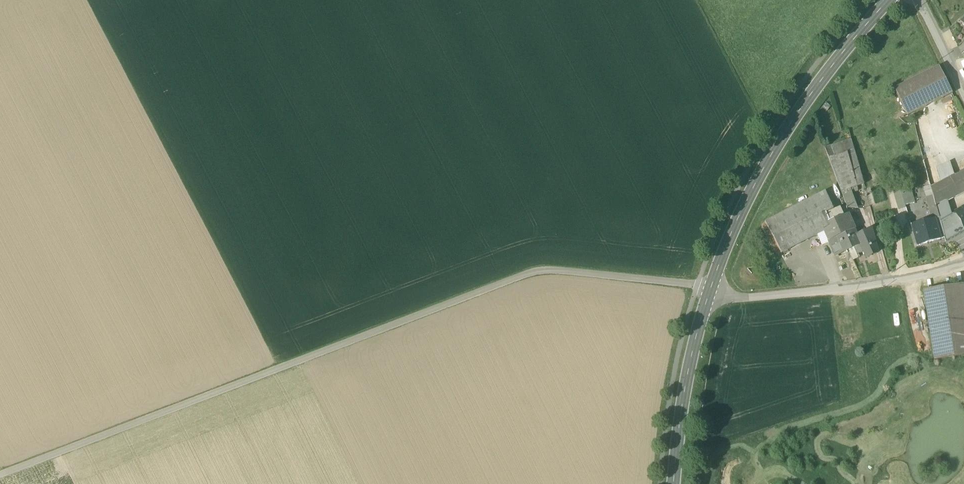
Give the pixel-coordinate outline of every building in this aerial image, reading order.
[(905,112),(907,116),(910,115),(952,94),(939,67),(894,89),(905,112)] [(851,141),(845,143),(853,172),(857,187),(858,191),(865,189),(862,178),(851,141)] [(843,191),(839,176),(853,172),(845,143),(825,149),(836,177),(841,191),(843,191)] [(936,168),(941,183),(955,175),(950,162),(936,168)] [(941,183),(930,188),(933,196),(936,205),(945,200),(963,190),(963,171),(955,175),(941,183)] [(839,176),(843,191),(854,188),(857,187),(853,172),(839,176)] [(906,205),(915,203),(910,186),(901,188),(906,205)] [(860,209),(855,192),(854,188),(843,191),(841,191),(847,209),(860,209)] [(892,191),(898,211),(907,208),(906,205),(901,188),(892,191)] [(924,190),(926,197),(933,196),(930,188),(924,190)] [(831,205),(825,192),(765,223),(780,254),(808,240),(799,221),(823,209),(831,205)] [(927,200),(929,209),(936,207),(936,205),(933,196),(926,197),(926,198),(927,200)] [(951,215),(945,200),(936,205),(936,207),(939,218),(940,221),(951,215)] [(929,209),(932,220),(939,218),(936,207),(929,209)] [(840,208),(825,214),(829,223),(843,217),(840,208)] [(955,213),(963,229),(963,208),(955,213)] [(799,221),(808,240),(815,236),(818,235),(824,231),(831,228),(829,223),(825,214),(823,209),(799,221)] [(963,232),(963,229),(955,213),(951,215),(940,221),(945,238),(945,242),(963,232)] [(824,231),(828,241),(841,235),(854,230),(848,216),(843,217),(829,223),(831,228),(824,231)] [(912,225),(917,246),(945,238),(940,221),(939,218),(932,220),(912,225)] [(854,230),(841,235),(848,250),(853,261),(858,258),(857,255),(853,248),(861,245),(857,237),(854,230)] [(821,244),(828,241),(824,231),(818,235),(821,244)] [(863,252),(866,258),(877,253),(870,231),(857,237),(861,245),(853,248),(857,255),(863,252)] [(835,256),(848,250),(841,235),(828,241),(835,256)] [(934,360),(956,356),(963,355),(963,294),(963,284),(923,291),(934,360)]
